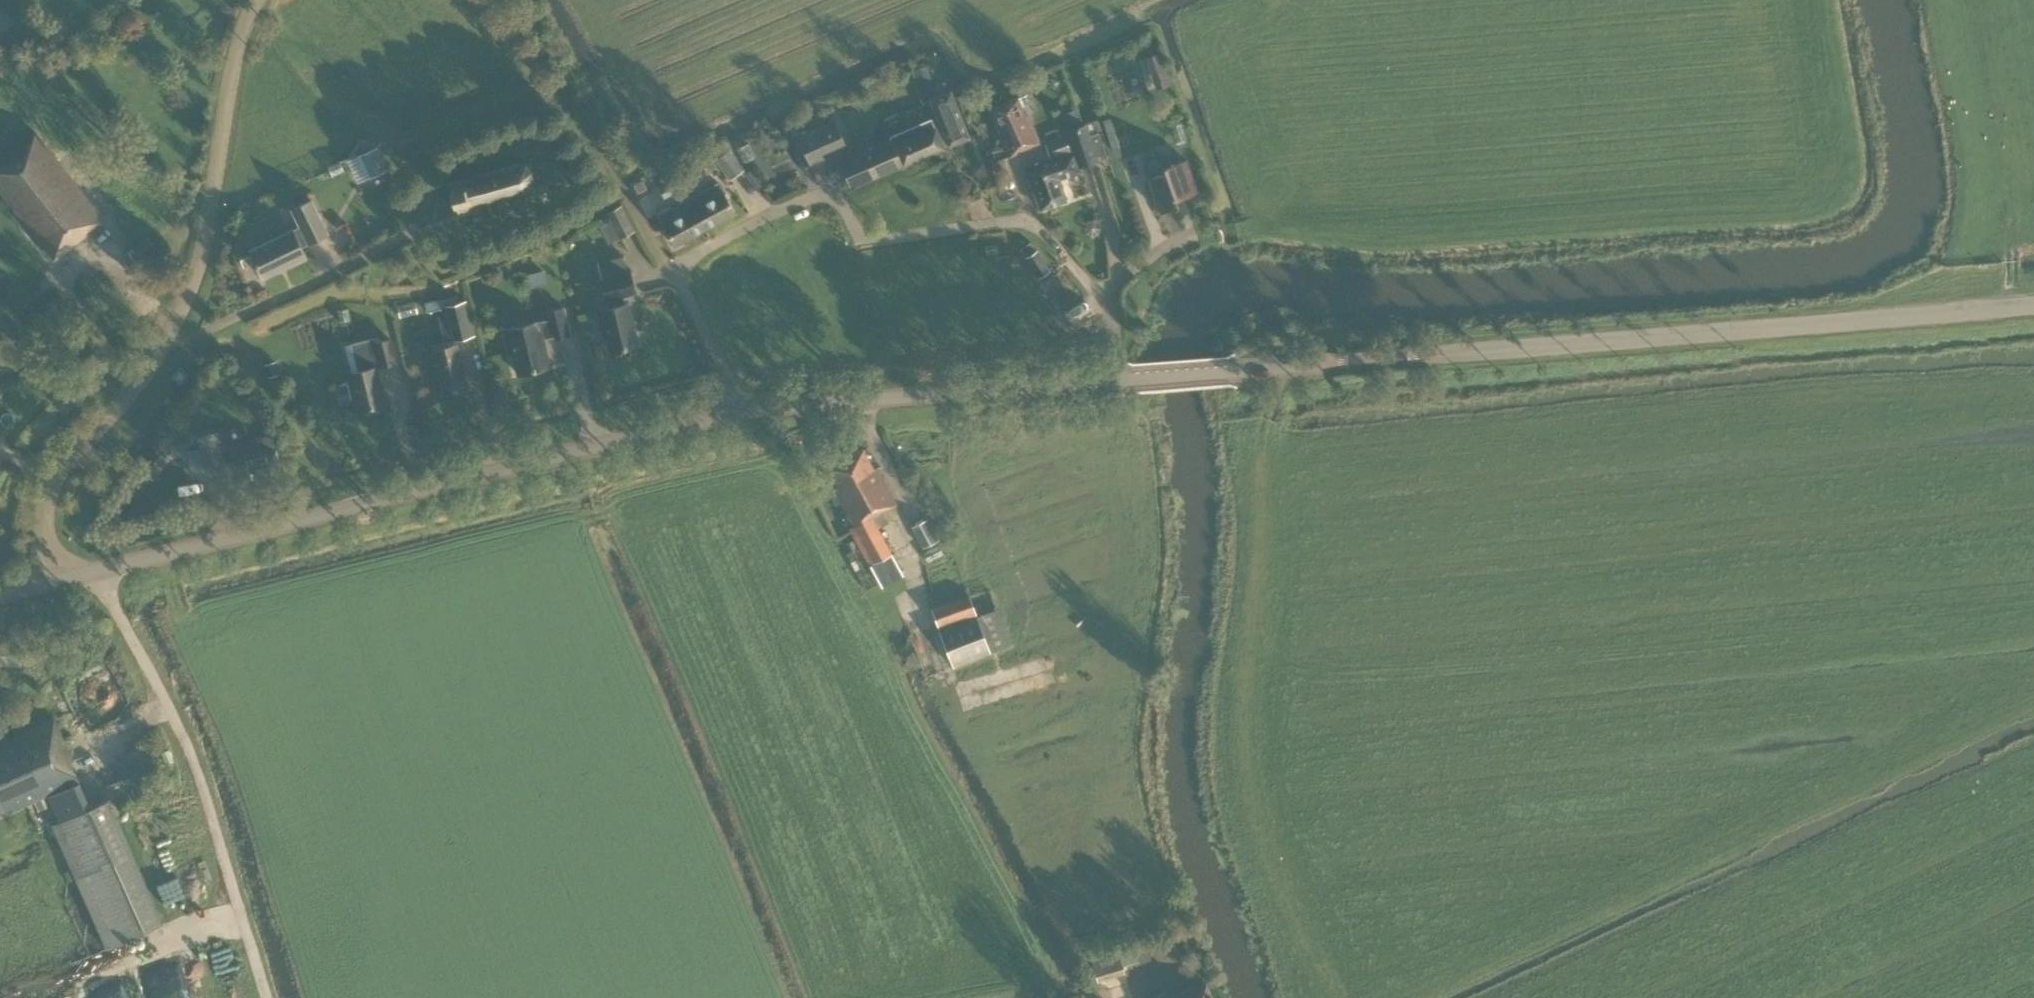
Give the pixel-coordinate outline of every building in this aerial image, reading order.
[(1157,71),(1167,68),(1161,52),(1152,55),(1157,71)] [(917,80),(921,94),(933,89),(924,67),(913,71),(917,80)] [(951,89),(928,98),(948,147),(970,139),(951,89)] [(1038,143),(1022,108),(1017,97),(989,109),(998,131),(997,131),(1009,157),(1038,143)] [(850,156),(835,118),(797,135),(810,165),(837,153),(840,160),(839,161),(851,187),(944,147),(931,119),(890,136),(891,139),(850,156)] [(1040,211),(1068,201),(1061,179),(1082,172),(1080,168),(1099,161),(1086,123),(1066,130),(1073,152),(1026,168),(1040,211)] [(51,260),(85,233),(83,231),(100,218),(32,132),(0,157),(0,195),(51,260)] [(1050,160),(1071,152),(1064,136),(1044,144),(1050,160)] [(367,179),(388,170),(378,146),(357,155),(367,179)] [(744,170),(729,149),(714,160),(729,181),(744,170)] [(1160,210),(1177,204),(1174,197),(1196,189),(1185,158),(1163,166),(1164,170),(1147,176),(1154,194),(1152,195),(1156,207),(1158,206),(1160,210)] [(458,211),(524,193),(531,187),(533,179),(531,170),(526,165),(516,163),(448,183),(451,190),(455,204),(458,211)] [(683,190),(695,184),(686,168),(674,175),(683,190)] [(665,200),(683,190),(674,175),(657,185),(665,200)] [(686,199),(703,229),(733,213),(716,182),(686,199)] [(330,234),(312,198),(290,209),(299,226),(292,230),(291,229),(248,251),(262,279),(305,258),(300,248),(307,244),(308,245),(330,234)] [(703,229),(686,199),(685,199),(685,198),(657,213),(663,223),(661,225),(673,246),(703,229)] [(620,238),(635,230),(621,205),(606,213),(620,238)] [(1036,250),(1031,243),(1022,249),(1027,255),(1024,257),(1037,279),(1051,270),(1038,249),(1036,250)] [(626,270),(623,256),(598,262),(601,276),(600,276),(606,300),(608,307),(597,310),(604,336),(606,336),(610,351),(638,344),(627,302),(624,303),(622,296),(635,293),(629,269),(626,270)] [(545,283),(542,272),(533,274),(535,286),(545,283)] [(453,341),(476,335),(467,299),(444,305),(453,341)] [(570,334),(563,307),(548,311),(550,320),(539,323),(538,321),(503,330),(509,353),(512,353),(517,374),(549,366),(542,338),(554,335),(554,338),(570,334)] [(386,407),(376,367),(396,362),(390,339),(374,343),(373,337),(351,343),(355,359),(358,371),(346,374),(353,400),(355,399),(359,413),(386,407)] [(467,386),(456,343),(430,350),(437,378),(440,377),(444,392),(467,386)] [(279,374),(275,360),(263,364),(267,377),(279,374)] [(222,447),(218,431),(197,436),(208,480),(229,475),(228,472),(236,470),(239,482),(281,471),(272,434),(222,447)] [(875,468),(864,448),(829,465),(838,485),(834,487),(853,523),(848,526),(879,585),(901,574),(877,526),(888,520),(883,509),(897,503),(879,466),(875,468)] [(152,479),(161,469),(147,458),(139,468),(152,479)] [(923,548),(938,540),(927,518),(911,526),(923,548)] [(850,551),(858,547),(854,539),(846,543),(850,551)] [(951,552),(937,556),(940,569),(955,565),(951,552)] [(938,628),(977,615),(969,594),(931,608),(938,628)] [(1011,645),(997,609),(977,616),(976,615),(938,630),(953,668),(991,654),(991,653),(1011,645)] [(72,761),(74,760),(54,716),(0,740),(0,812),(5,810),(6,813),(34,801),(38,811),(51,805),(58,822),(51,825),(71,868),(75,878),(107,949),(164,923),(109,799),(91,807),(72,761)] [(138,768),(157,759),(146,737),(127,746),(138,768)] [(67,881),(75,878),(71,868),(63,872),(67,881)] [(1096,981),(1125,972),(1123,966),(1138,961),(1133,945),(1118,950),(1118,948),(1089,956),(1096,981)] [(1205,985),(1166,997),(1210,997),(1205,985)]
